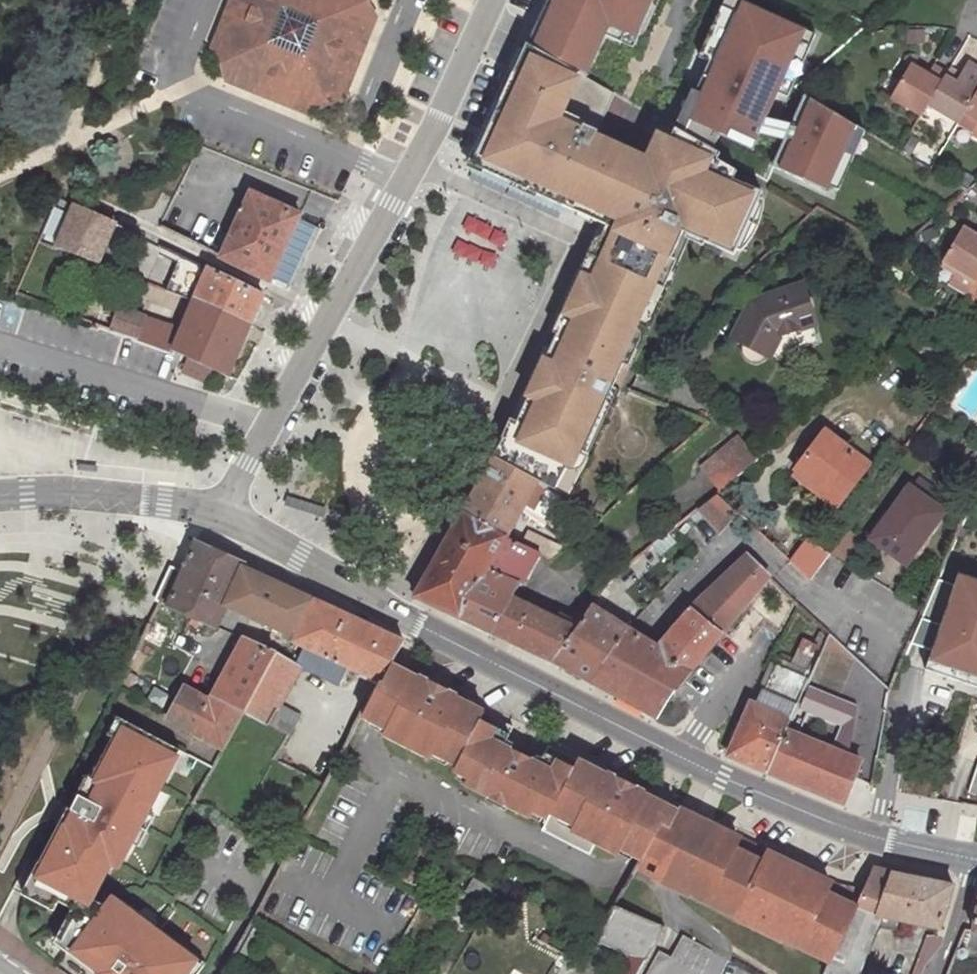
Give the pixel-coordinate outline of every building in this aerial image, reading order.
[(210,50),(220,62),(224,79),(311,114),(323,104),(339,103),(373,16),(363,2),(362,0),(231,0),(210,50)] [(526,45),(584,78),(603,36),(619,44),(625,29),(636,34),(651,0),(548,0),(526,45)] [(672,129),(711,151),(718,136),(750,151),(795,51),(805,55),(814,36),(785,23),(783,26),(752,12),(754,8),(735,0),(723,0),(717,15),(727,20),(693,94),(697,96),(692,106),(685,103),(684,102),(672,129)] [(785,23),(754,8),(752,12),(783,26),(785,23)] [(546,487),(571,499),(619,391),(609,386),(619,363),(629,368),(689,235),(732,255),(746,224),(752,211),(760,193),(710,172),(718,155),(711,151),(672,129),(653,118),(634,162),(602,148),(623,101),(584,78),(526,45),(471,166),(604,226),(517,422),(520,424),(510,443),(503,439),(493,457),(537,482),(546,487)] [(957,124),(976,89),(976,70),(966,64),(959,75),(954,83),(943,78),(926,106),(957,124)] [(920,116),(926,106),(943,78),(947,72),(934,65),(928,75),(910,66),(890,99),(920,116)] [(948,69),(947,72),(943,78),(954,83),(959,75),(948,69)] [(957,124),(970,131),(976,121),(976,89),(957,124)] [(690,92),(685,103),(692,106),(697,96),(693,94),(690,92)] [(864,130),(803,94),(770,168),(824,193),(842,153),(854,129),(863,133),(864,130)] [(852,158),(863,133),(854,129),(842,153),(852,158)] [(202,141),(199,147),(207,151),(210,144),(202,141)] [(953,171),(949,180),(964,189),(970,181),(953,171)] [(969,195),(963,192),(940,213),(945,216),(969,195)] [(220,257),(268,279),(272,272),(287,279),(297,256),(292,254),(295,246),(301,249),(310,228),(294,220),(296,215),(249,194),(220,257)] [(109,222),(73,206),(55,249),(92,262),(109,222)] [(752,211),(746,224),(761,231),(767,218),(752,211)] [(973,236),(962,229),(942,261),(944,262),(975,280),(976,276),(976,238),(973,236)] [(301,249),(295,246),(292,254),(297,256),(301,249)] [(104,260),(101,267),(108,270),(111,263),(104,260)] [(975,280),(944,262),(941,267),(953,273),(948,282),(967,293),(975,280)] [(195,292),(205,270),(192,263),(183,287),(195,292)] [(886,273),(878,267),(870,275),(881,281),(886,273)] [(192,301),(247,323),(259,296),(205,270),(195,292),(192,301)] [(128,277),(134,279),(137,273),(130,271),(128,277)] [(192,301),(195,292),(183,287),(168,281),(165,291),(192,301)] [(811,324),(797,286),(745,302),(749,312),(745,319),(739,317),(727,339),(739,346),(737,350),(737,354),(738,358),(740,361),(744,363),(748,365),(755,365),(760,361),(773,336),(811,324)] [(209,367),(225,375),(247,323),(192,301),(180,329),(171,350),(172,350),(181,354),(186,357),(209,367)] [(107,306),(104,314),(113,317),(110,328),(159,346),(168,325),(117,307),(115,309),(107,306)] [(104,314),(101,325),(110,328),(113,317),(104,314)] [(159,346),(171,350),(180,329),(168,325),(159,346)] [(209,367),(186,357),(180,369),(203,380),(209,367)] [(517,422),(510,419),(502,438),(503,439),(510,443),(520,424),(517,422)] [(822,433),(794,470),(820,491),(823,488),(840,501),(866,466),(822,433)] [(748,467),(757,460),(735,436),(726,443),(748,467)] [(744,470),(723,445),(697,466),(717,492),(744,470)] [(493,457),(461,514),(502,538),(507,529),(522,504),(537,482),(493,457)] [(820,491),(794,470),(791,474),(834,507),(840,501),(823,488),(820,491)] [(546,487),(537,482),(522,504),(532,510),(546,487)] [(910,491),(939,511),(945,502),(916,482),(910,491)] [(910,491),(907,489),(870,540),(905,565),(942,513),(939,511),(910,491)] [(717,492),(697,509),(716,532),(737,511),(717,492)] [(414,597),(457,617),(502,538),(461,514),(414,597)] [(526,537),(507,529),(502,538),(521,546),(526,537)] [(526,537),(521,546),(536,553),(551,559),(563,550),(527,533),(526,537)] [(674,543),(666,534),(650,547),(658,556),(674,543)] [(491,633),(510,598),(536,553),(521,546),(502,538),(457,617),(473,624),(491,633)] [(809,581),(828,554),(804,538),(788,560),(809,581)] [(216,552),(192,541),(178,573),(168,569),(155,601),(192,617),(197,619),(205,623),(214,627),(225,603),(240,567),(242,563),(216,552)] [(657,644),(627,627),(592,683),(621,698),(655,716),(664,701),(672,691),(674,692),(767,576),(744,554),(693,603),(657,644)] [(291,640),(311,600),(303,596),(271,581),(240,567),(225,603),(287,632),(285,637),(291,640)] [(930,650),(953,584),(937,579),(909,643),(920,647),(930,650)] [(924,668),(952,678),(976,686),(976,582),(975,581),(972,591),(953,584),(930,650),(924,668)] [(528,607),(510,598),(491,633),(509,641),(528,607)] [(389,665),(400,642),(350,618),(311,600),(291,640),(304,646),(295,664),(299,667),(299,665),(338,683),(349,667),(377,680),(380,682),(389,665)] [(576,630),(555,663),(574,673),(592,683),(627,627),(591,606),(576,630)] [(526,649),(555,663),(576,630),(528,607),(509,641),(526,649)] [(203,628),(205,623),(197,619),(195,624),(203,628)] [(854,660),(827,634),(817,656),(841,676),(854,660)] [(272,652),(258,646),(241,639),(207,699),(183,687),(167,718),(196,733),(202,721),(228,735),(242,709),(272,652)] [(777,666),(801,676),(816,646),(801,639),(790,663),(780,659),(777,666)] [(295,664),(272,652),(242,709),(268,723),(277,707),(299,667),(295,664)] [(380,682),(377,680),(360,715),(384,726),(382,732),(428,756),(431,752),(436,754),(455,764),(453,768),(466,775),(464,782),(529,815),(532,808),(547,816),(540,828),(588,852),(594,840),(617,852),(621,847),(641,856),(660,821),(667,825),(675,810),(641,793),(638,798),(625,791),(623,793),(612,786),(613,785),(600,779),(603,773),(575,759),(571,766),(543,752),(537,764),(500,745),(507,733),(478,718),(481,712),(452,697),(449,701),(438,695),(436,698),(423,692),(425,688),(413,683),(414,679),(389,665),(380,682)] [(748,764),(765,772),(784,730),(807,678),(801,676),(777,666),(757,709),(749,705),(727,755),(748,764)] [(124,667),(116,684),(133,694),(141,677),(140,676),(124,667)] [(416,676),(414,679),(413,683),(425,688),(426,687),(423,680),(416,676)] [(840,726),(834,741),(845,745),(861,705),(807,684),(797,710),(840,726)] [(444,691),(438,695),(449,701),(452,697),(453,695),(444,691)] [(295,718),(277,707),(268,723),(287,734),(295,718)] [(510,727),(481,712),(478,718),(507,733),(510,727)] [(116,716),(107,733),(112,735),(117,738),(126,721),(116,716)] [(187,952),(152,926),(136,914),(112,896),(106,904),(91,897),(110,860),(118,865),(130,841),(139,825),(147,810),(179,749),(126,721),(117,738),(112,735),(89,778),(92,779),(88,787),(83,797),(77,794),(65,817),(61,824),(57,823),(37,862),(46,866),(34,889),(56,901),(70,908),(58,933),(75,945),(69,954),(88,968),(97,973),(195,973),(198,969),(182,958),(187,952)] [(196,733),(222,747),(228,735),(202,721),(196,733)] [(784,730),(765,772),(768,773),(786,731),(784,730)] [(786,731),(768,773),(804,788),(843,804),(859,761),(786,731)] [(546,744),(543,752),(571,766),(575,759),(546,744)] [(966,794),(976,797),(976,766),(966,794)] [(605,772),(603,773),(600,779),(613,785),(614,781),(612,776),(605,772)] [(633,786),(625,791),(638,798),(641,793),(642,791),(633,786)] [(676,808),(675,810),(667,825),(660,821),(641,856),(636,865),(655,874),(657,868),(677,877),(693,885),(690,892),(736,914),(740,908),(768,921),(785,929),(782,936),(830,960),(836,947),(848,922),(861,892),(838,886),(794,865),(764,851),(759,861),(731,848),(735,838),(703,822),(676,808)] [(147,810),(139,825),(146,829),(154,814),(147,810)] [(139,825),(130,841),(138,845),(146,829),(139,825)] [(764,851),(735,838),(731,848),(759,861),(764,851)] [(51,910),(56,901),(34,889),(46,866),(37,862),(20,894),(51,910)] [(657,868),(655,874),(653,877),(672,886),(677,877),(657,868)] [(888,873),(872,868),(861,892),(848,922),(871,931),(872,924),(897,930),(900,918),(937,927),(950,885),(936,882),(888,873)] [(677,877),(672,886),(689,895),(690,892),(693,885),(677,877)] [(488,905),(495,894),(474,880),(467,891),(488,905)] [(508,880),(501,891),(518,902),(525,891),(508,880)] [(595,939),(643,959),(663,925),(614,905),(608,916),(595,939)] [(136,914),(152,926),(156,919),(141,907),(136,914)] [(740,908),(736,914),(734,917),(763,931),(768,921),(740,908)] [(768,921),(763,931),(780,939),(782,936),(785,929),(768,921)] [(848,922),(836,947),(861,957),(871,931),(848,922)] [(75,945),(58,933),(52,942),(69,954),(75,945)] [(644,973),(756,973),(682,934),(668,956),(657,950),(644,973)] [(830,960),(824,973),(825,973),(855,973),(861,957),(836,947),(830,960)] [(204,961),(188,950),(187,952),(182,958),(198,969),(204,961)]
